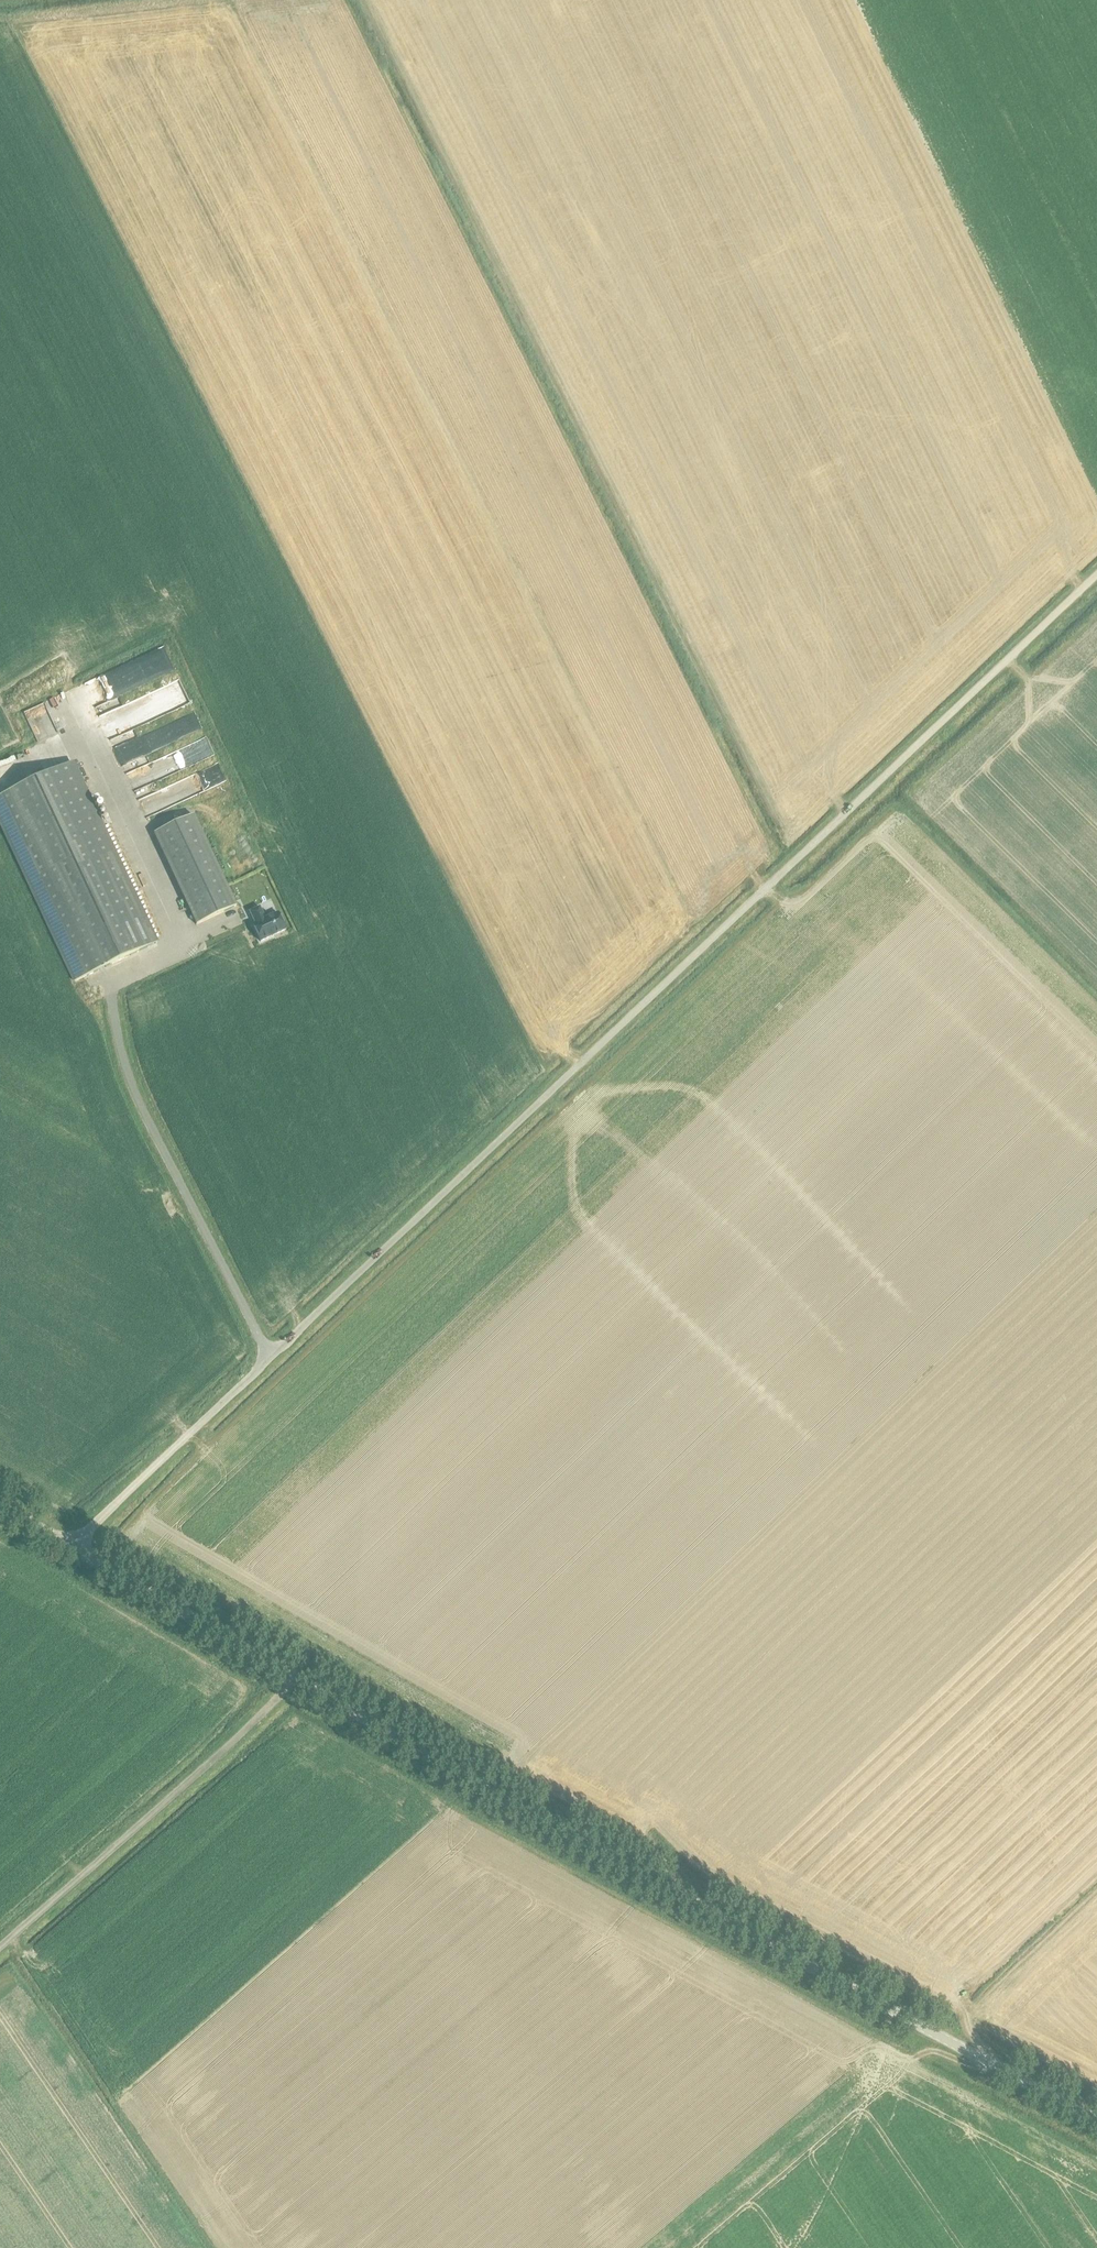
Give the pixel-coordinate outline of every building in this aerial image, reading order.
[(170,673),(176,670),(167,651),(159,651),(138,661),(140,661),(123,668),(125,673),(110,673),(93,680),(102,699),(111,699),(99,705),(99,707),(100,710),(113,705),(115,704),(122,701),(122,693),(123,693),(152,680),(155,680),(170,673)] [(38,725),(42,738),(60,731),(55,719),(38,725)] [(115,744),(140,736),(137,727),(112,736),(115,744)] [(136,784),(215,758),(209,741),(130,766),(136,784)] [(0,797),(0,822),(75,982),(157,944),(72,763),(0,797)] [(172,800),(227,782),(221,764),(166,782),(172,800)] [(236,906),(194,815),(154,834),(196,925),(236,906)] [(265,919),(259,908),(249,912),(255,924),(252,925),(260,942),(286,930),(278,913),(265,919)]
